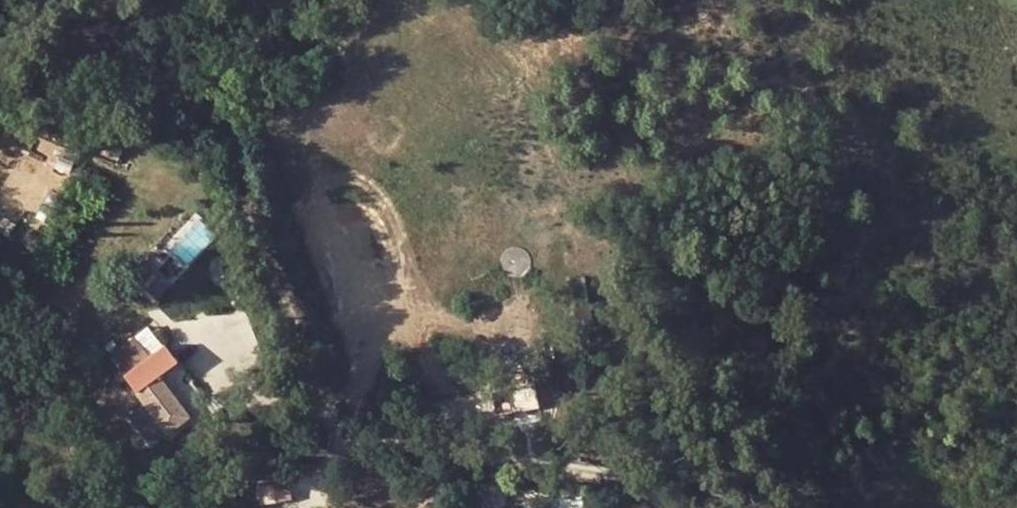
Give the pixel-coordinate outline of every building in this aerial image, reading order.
[(575,318),(589,317),(588,304),(574,305),(575,318)] [(168,432),(189,415),(170,388),(187,374),(177,360),(166,345),(125,374),(147,404),(164,427),(168,432)] [(533,383),(489,390),(494,415),(538,408),(533,383)] [(164,427),(147,404),(137,410),(155,434),(164,427)] [(538,408),(494,415),(497,430),(540,422),(538,408)] [(280,483),(261,485),(263,501),(291,499),(289,481),(280,483)]
